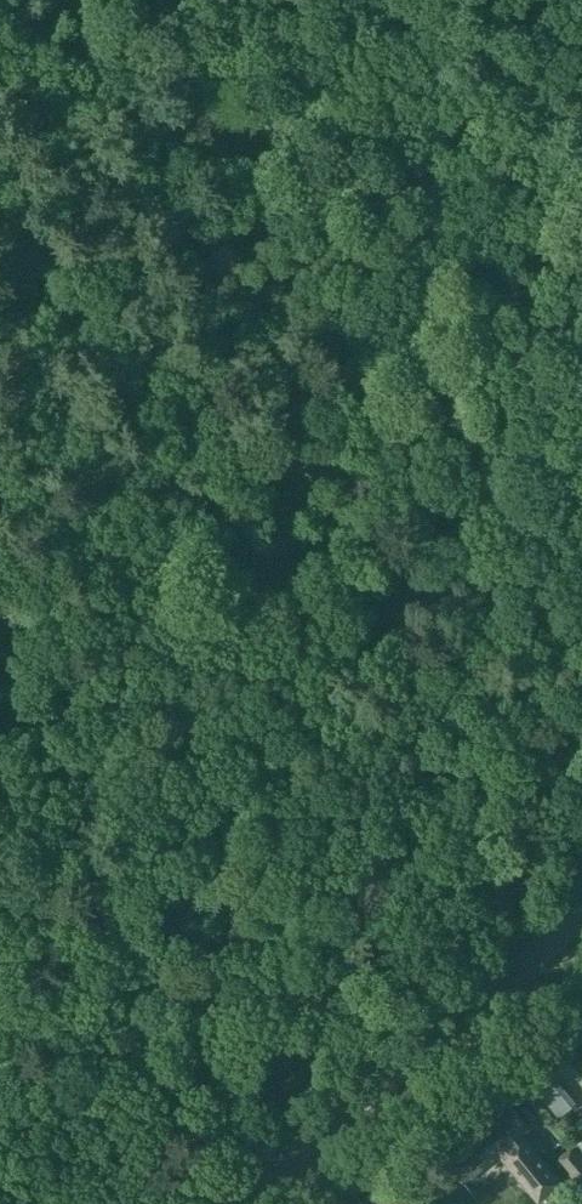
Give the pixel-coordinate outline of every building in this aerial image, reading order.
[(571,1111),(565,1085),(544,1090),(551,1116),(571,1111)] [(527,1128),(511,1109),(446,1162),(462,1181),(501,1149),(540,1197),(557,1183),(526,1144),(528,1143),(520,1133),(527,1128)] [(571,1146),(557,1158),(580,1183),(581,1182),(581,1159),(571,1146)]
